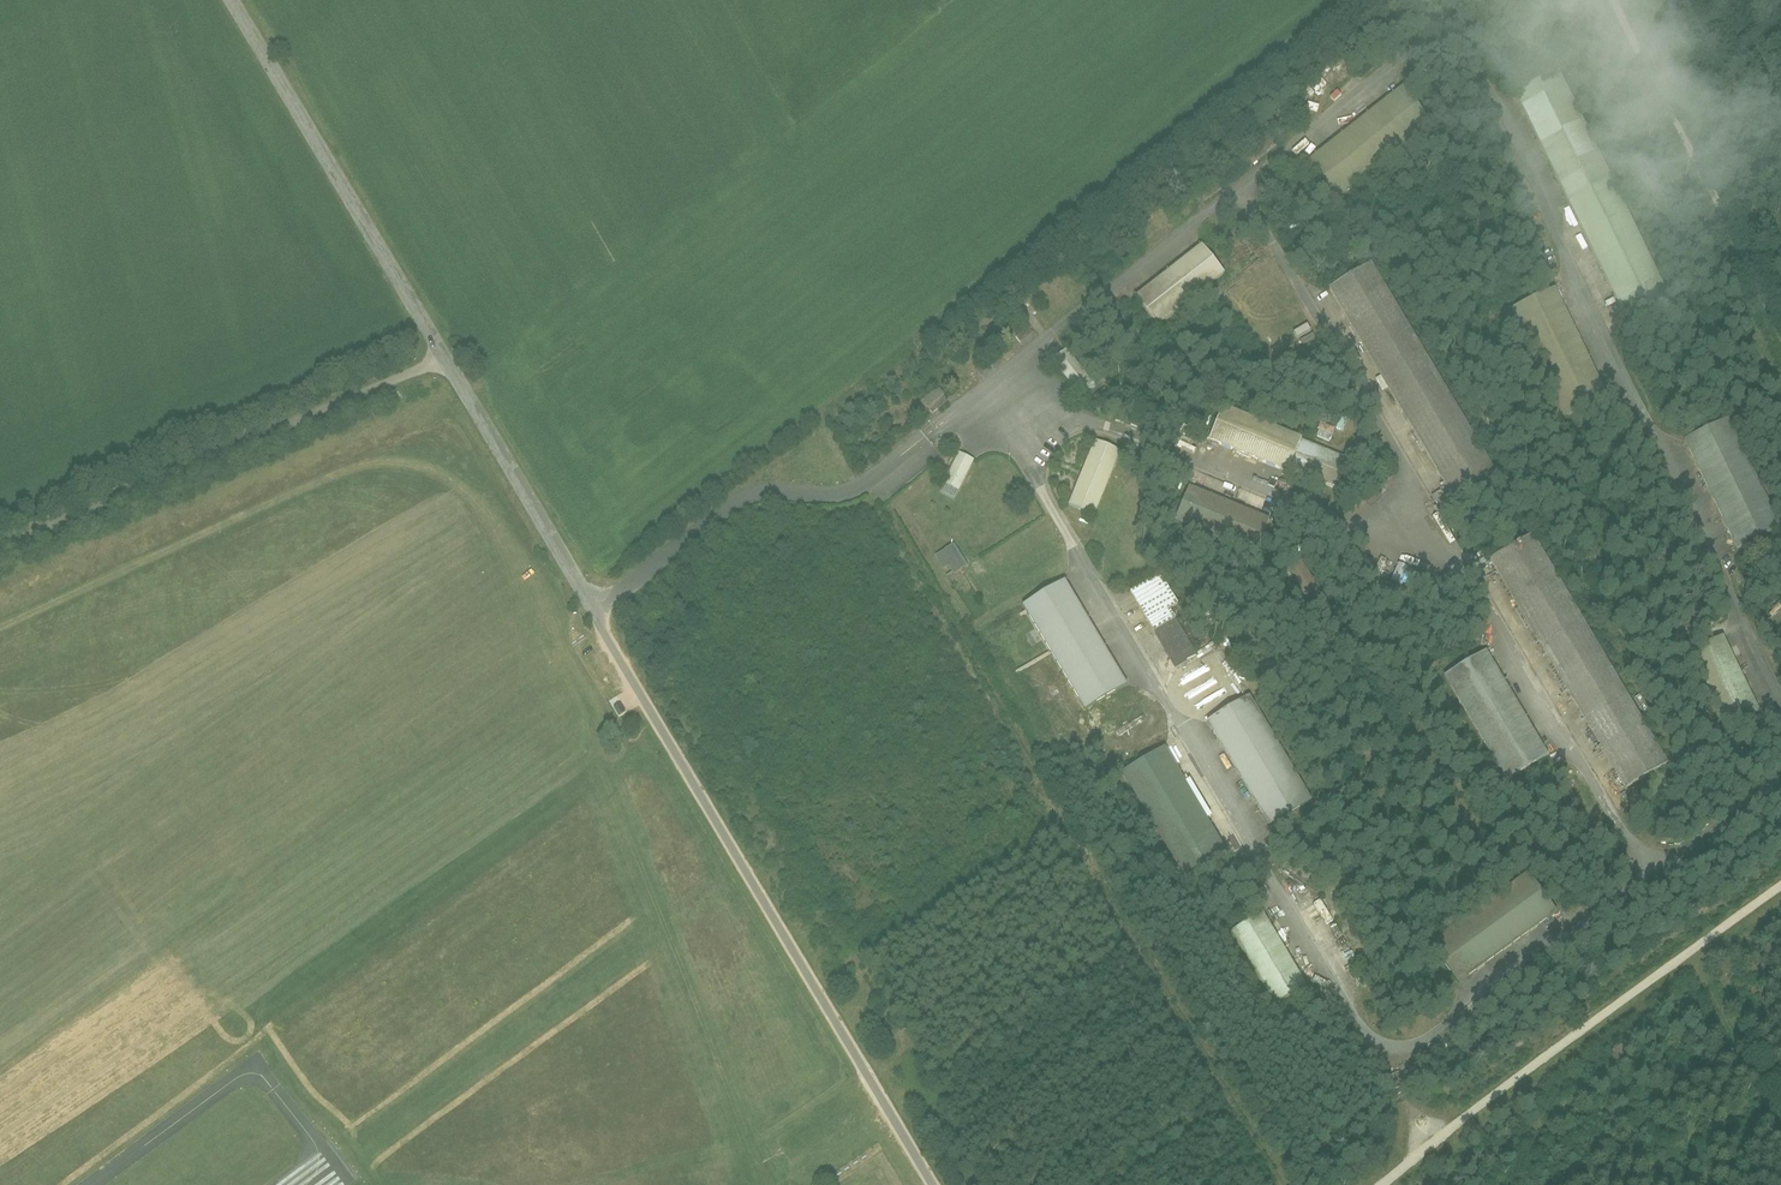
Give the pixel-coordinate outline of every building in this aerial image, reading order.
[(1619,300),(1662,279),(1556,63),(1513,84),(1619,300)] [(1429,122),(1397,78),(1299,148),(1330,192),(1429,122)] [(1219,263),(1195,234),(1131,287),(1155,316),(1219,263)] [(1441,487),(1489,459),(1366,253),(1319,281),(1441,487)] [(1559,403),(1604,379),(1549,278),(1505,302),(1559,403)] [(1296,342),(1308,336),(1305,330),(1294,336),(1296,342)] [(1068,334),(1046,350),(1073,387),(1095,372),(1068,334)] [(1341,449),(1215,396),(1201,430),(1327,483),(1341,449)] [(1608,400),(1608,416),(1618,416),(1618,399),(1608,400)] [(1732,540),(1775,516),(1723,408),(1679,430),(1732,540)] [(1119,444),(1088,432),(1068,484),(1098,496),(1119,444)] [(958,500),(977,458),(961,451),(942,492),(958,500)] [(1172,508),(1249,542),(1265,506),(1188,472),(1172,508)] [(1618,781),(1663,754),(1657,745),(1528,534),(1483,561),(1618,781)] [(946,569),(952,566),(956,574),(970,566),(957,544),(938,554),(946,569)] [(1414,589),(1418,579),(1425,582),(1428,575),(1401,563),(1393,580),(1414,589)] [(1138,685),(1064,567),(1024,592),(1097,710),(1138,685)] [(1166,574),(1136,589),(1176,668),(1200,656),(1177,608),(1182,605),(1166,574)] [(1760,703),(1720,625),(1683,644),(1724,722),(1760,703)] [(1540,740),(1484,639),(1446,660),(1502,761),(1540,740)] [(1303,790),(1248,692),(1207,715),(1262,813),(1303,790)] [(1226,837),(1183,768),(1136,796),(1178,866),(1226,837)] [(1261,903),(1226,925),(1269,995),(1304,973),(1261,903)]
